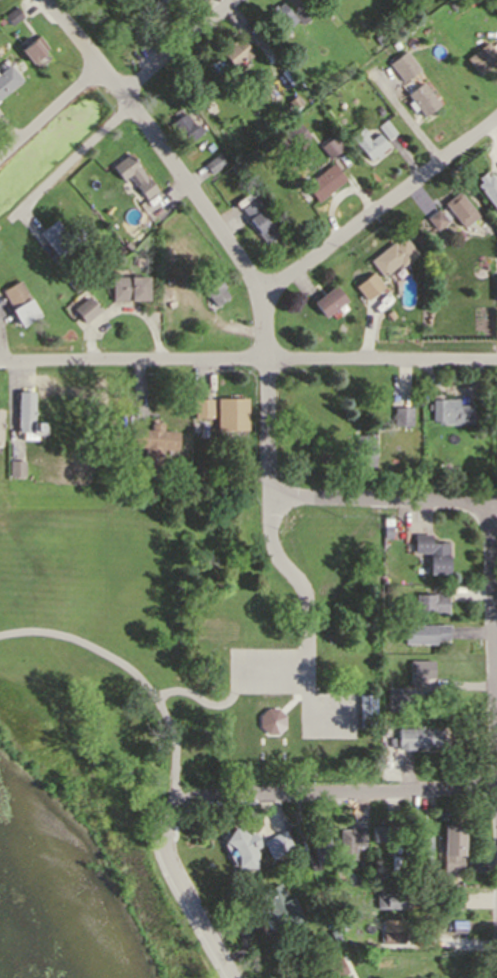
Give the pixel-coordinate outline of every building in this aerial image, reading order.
[(446,3),(450,0),(454,0),(457,5),(449,9),(446,3)] [(279,34),(264,16),(280,2),(295,20),(279,34)] [(302,4),(310,15),(300,23),(292,12),(302,4)] [(22,16),(11,25),(2,15),(14,5),(22,16)] [(385,40),(378,45),(372,36),(380,32),(385,40)] [(46,48),(41,51),(43,54),(32,62),(20,46),(37,34),(46,48)] [(238,38),(252,54),(245,60),(243,57),(232,66),(221,52),(238,38)] [(391,44),(396,40),(399,46),(394,49),(391,44)] [(486,41),(496,55),(496,61),(479,75),(465,56),(486,41)] [(388,63),(405,51),(418,70),(400,82),(388,63)] [(22,80),(0,98),(0,72),(9,64),(22,80)] [(422,82),(437,104),(420,116),(405,95),(422,82)] [(295,94),(300,103),(292,109),(286,100),(295,94)] [(170,122),(185,111),(200,132),(186,143),(170,122)] [(308,135),(291,148),(280,134),(297,121),(308,135)] [(398,135),(387,121),(379,127),(389,141),(398,135)] [(351,136),(360,130),(368,141),(379,132),(388,144),(368,159),(351,136)] [(327,160),(316,146),(336,131),(346,145),(327,160)] [(155,190),(144,198),(128,176),(122,181),(111,166),(128,153),(155,190)] [(204,163),(218,153),(225,164),(211,173),(204,163)] [(345,179),(315,202),(302,184),(332,162),(345,179)] [(490,173),(496,183),(496,211),(496,212),(475,184),(479,181),(476,177),(482,172),(485,177),(490,173)] [(457,192),(476,214),(463,225),(444,202),(457,192)] [(242,206),(254,197),(279,230),(266,240),(249,218),(250,217),(242,206)] [(436,209),(446,221),(435,229),(426,217),(436,209)] [(39,232),(54,220),(66,235),(77,226),(84,235),(59,254),(53,245),(50,247),(39,232)] [(368,260),(392,241),(394,244),(403,237),(416,254),(400,266),(397,263),(381,276),(368,260)] [(91,278),(87,270),(93,267),(97,274),(91,278)] [(76,272),(85,284),(74,293),(65,280),(76,272)] [(356,287),(367,301),(385,288),(374,273),(356,287)] [(148,299),(112,300),(111,275),(148,275),(148,299)] [(404,275),(415,296),(398,304),(387,284),(404,275)] [(215,306),(203,289),(218,278),(225,287),(222,289),(228,297),(215,306)] [(38,316),(21,325),(1,288),(18,279),(38,316)] [(313,301),(334,285),(346,300),(325,316),(313,301)] [(85,297),(74,306),(70,302),(81,292),(85,297)] [(99,310),(84,323),(73,310),(88,297),(99,310)] [(17,432),(17,391),(34,391),(33,432),(17,432)] [(247,430),(217,430),(216,398),(246,397),(247,430)] [(211,417),(193,417),(193,398),(211,398),(211,417)] [(472,422),(430,423),(430,398),(457,398),(457,405),(471,405),(472,422)] [(410,424),(392,424),(392,405),(410,405),(410,424)] [(161,430),(176,431),(175,449),(159,448),(157,463),(142,462),(143,447),(131,446),(133,428),(149,429),(150,422),(161,423),(161,430)] [(24,475),(9,475),(9,460),(24,460),(24,475)] [(424,572),(424,550),(407,550),(407,533),(424,533),(424,539),(442,539),(442,572),(424,572)] [(443,613),(413,612),(414,598),(443,599),(443,613)] [(404,623),(447,624),(447,637),(433,636),(433,641),(404,640),(404,623)] [(411,684),(410,665),(404,666),(404,661),(424,659),(426,679),(421,680),(422,683),(411,684)] [(386,686),(402,686),(403,709),(387,709),(386,686)] [(356,693),(373,693),(374,726),(356,726),(356,693)] [(285,733),(284,711),(259,711),(259,733),(285,733)] [(401,729),(439,728),(439,746),(401,746),(401,729)] [(415,824),(415,857),(433,857),(432,823),(415,824)] [(237,865),(238,855),(232,845),(224,840),(234,824),(248,833),(252,831),(259,844),(254,846),(256,851),(255,867),(237,865)] [(371,841),(371,826),(389,826),(389,829),(393,829),(393,841),(371,841)] [(445,844),(444,827),(459,826),(460,843),(445,844)] [(339,859),(338,830),(347,830),(347,827),(363,827),(363,845),(351,846),(351,859),(339,859)] [(305,857),(312,854),(310,831),(325,829),(327,862),(318,863),(318,867),(309,871),(305,857)] [(262,840),(283,830),(291,848),(271,857),(262,840)] [(402,856),(402,836),(412,836),(412,840),(427,840),(428,855),(402,856)] [(444,870),(443,854),(459,853),(460,870),(444,870)] [(260,911),(270,907),(263,891),(277,884),(284,898),(290,895),(300,918),(288,923),(286,919),(267,926),(260,911)] [(384,908),(383,892),(404,891),(405,907),(384,908)] [(447,907),(445,894),(459,892),(461,905),(447,907)] [(382,943),(381,919),(397,919),(397,926),(400,926),(400,942),(382,943)] [(451,932),(450,920),(464,919),(465,931),(451,932)] [(331,935),(328,929),(335,926),(338,932),(331,935)] [(341,959),(324,965),(329,977),(340,977),(348,975),(341,959)]
